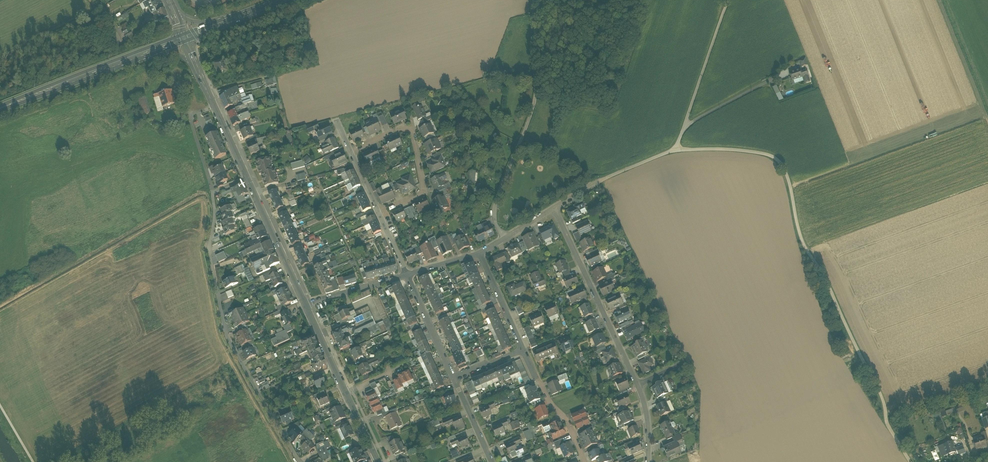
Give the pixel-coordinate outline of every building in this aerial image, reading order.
[(152,14),(163,8),(161,4),(159,0),(148,0),(145,2),(142,3),(145,9),(148,8),(151,14),(152,14)] [(163,8),(152,14),(154,17),(151,19),(153,24),(167,17),(163,8)] [(125,36),(129,42),(135,39),(131,33),(125,36)] [(799,61),(801,68),(808,66),(805,58),(799,61)] [(218,74),(219,77),(222,76),(223,76),(226,75),(226,74),(231,72),(229,67),(227,68),(224,61),(220,63),(218,64),(214,66),(216,69),(218,74)] [(803,77),(805,83),(810,81),(806,70),(800,72),(800,70),(790,73),(792,80),(794,80),(802,77),(803,77)] [(777,84),(771,87),(778,101),(784,98),(777,84)] [(171,90),(163,92),(165,99),(170,98),(172,104),(175,103),(171,90)] [(240,95),(238,90),(227,94),(227,95),(225,96),(220,98),(222,104),(230,100),(239,96),(240,96),(240,95)] [(162,108),(172,104),(170,98),(165,99),(163,92),(158,94),(159,97),(162,108)] [(230,100),(232,104),(241,100),(240,96),(239,96),(230,100)] [(162,108),(159,97),(154,99),(153,99),(158,113),(163,111),(162,108)] [(137,100),(142,116),(149,113),(144,98),(137,100)] [(232,104),(230,100),(222,104),(225,109),(233,105),(232,104)] [(235,108),(236,112),(241,110),(242,112),(245,111),(248,109),(249,109),(247,103),(244,105),(235,108)] [(413,107),(416,114),(416,115),(416,116),(417,116),(418,120),(422,118),(423,119),(426,118),(426,117),(426,116),(425,115),(422,107),(422,106),(419,108),(417,105),(418,105),(412,107),(413,107)] [(391,117),(394,124),(406,119),(402,110),(398,112),(398,113),(391,117)] [(228,116),(231,121),(239,117),(237,114),(236,112),(228,116)] [(241,116),(239,117),(241,123),(251,118),(249,113),(246,114),(241,116)] [(383,115),(378,117),(380,122),(383,127),(388,124),(383,115)] [(233,126),(241,123),(239,117),(231,121),(233,126)] [(369,133),(370,135),(381,130),(378,123),(376,119),(375,120),(372,121),(372,122),(366,125),(366,124),(365,124),(366,127),(369,133)] [(309,133),(315,130),(320,128),(318,123),(306,127),(309,133)] [(421,129),(425,138),(432,134),(431,131),(433,130),(430,124),(423,127),(421,129)] [(315,130),(319,139),(327,136),(332,133),(328,125),(320,128),(315,130)] [(253,136),(252,133),(250,128),(246,130),(243,131),(244,131),(241,132),(245,140),(250,138),(254,137),(253,136)] [(349,133),(354,143),(365,138),(363,134),(360,128),(349,133)] [(209,144),(216,160),(226,155),(222,146),(223,146),(218,134),(206,139),(208,139),(210,144),(209,144)] [(387,145),(390,150),(396,148),(402,145),(398,136),(386,141),(387,145)] [(256,143),(258,148),(262,147),(263,146),(262,142),(261,139),(259,139),(255,140),(256,143)] [(325,143),(327,146),(329,152),(339,148),(334,139),(330,141),(326,142),(325,143)] [(424,145),(428,155),(441,149),(437,139),(431,142),(424,145)] [(247,147),(250,155),(254,153),(255,155),(257,153),(257,152),(264,150),(262,147),(258,148),(256,143),(247,147)] [(363,154),(367,164),(380,158),(378,152),(376,148),(369,152),(370,152),(365,154),(363,154)] [(386,157),(384,153),(383,150),(378,152),(380,158),(381,160),(386,157)] [(331,159),(335,168),(348,163),(343,153),(338,155),(335,157),(331,159)] [(311,160),(307,156),(303,160),(307,164),(311,160)] [(428,165),(431,173),(444,167),(440,157),(435,159),(432,160),(433,162),(428,165)] [(380,158),(367,164),(369,166),(381,161),(381,160),(380,158)] [(264,184),(265,188),(279,184),(275,171),(273,172),(270,159),(256,163),(257,166),(257,167),(257,168),(258,168),(258,170),(258,172),(259,172),(260,176),(262,175),(262,178),(262,179),(263,180),(264,182),(263,182),(263,184),(264,184)] [(291,164),(293,170),(305,167),(302,161),(291,164)] [(214,174),(216,178),(225,173),(222,166),(216,169),(212,170),(213,171),(214,174)] [(476,171),(474,170),(466,174),(469,180),(473,184),(475,184),(476,171)] [(346,174),(349,179),(356,176),(354,171),(353,171),(346,174)] [(228,180),(225,173),(216,178),(219,184),(219,185),(222,183),(228,180)] [(296,176),(298,182),(305,180),(306,179),(305,174),(296,176)] [(431,180),(435,189),(441,186),(444,185),(442,181),(446,179),(444,174),(439,176),(433,179),(431,180)] [(349,179),(351,184),(358,181),(356,176),(349,179)] [(400,190),(402,195),(416,188),(410,176),(403,179),(405,182),(398,185),(398,186),(400,190)] [(473,184),(469,180),(464,186),(468,189),(473,184)] [(358,181),(351,184),(353,189),(359,186),(360,186),(358,181)] [(239,197),(243,196),(248,194),(244,185),(235,189),(236,191),(239,197)] [(376,191),(382,204),(395,198),(392,192),(390,188),(383,191),(382,189),(377,191),(376,191)] [(445,189),(443,190),(438,192),(440,198),(443,196),(443,197),(448,195),(445,189)] [(271,200),(272,202),(280,199),(278,196),(280,195),(279,193),(277,194),(276,191),(269,194),(270,197),(271,200)] [(357,197),(359,202),(366,199),(364,194),(357,197)] [(434,203),(438,212),(447,208),(445,204),(446,204),(443,197),(443,196),(440,198),(437,199),(438,201),(434,203)] [(414,203),(419,212),(419,211),(425,209),(430,207),(425,198),(414,203)] [(280,201),(280,199),(272,202),(274,205),(273,205),(274,208),(275,208),(276,211),(283,207),(283,205),(284,204),(282,200),(280,201)] [(359,202),(361,207),(368,204),(366,199),(359,202)] [(581,215),(581,214),(579,211),(585,208),(582,202),(574,206),(575,209),(572,210),(571,209),(567,212),(571,220),(576,217),(577,217),(581,215)] [(371,209),(368,204),(361,207),(363,212),(371,209)] [(221,211),(223,216),(224,216),(231,213),(233,212),(230,207),(227,208),(221,211)] [(408,215),(412,213),(410,207),(403,211),(405,216),(408,215)] [(392,213),(397,222),(406,218),(405,216),(403,211),(402,209),(392,213)] [(279,216),(282,223),(290,219),(286,212),(279,216)] [(233,219),(231,213),(224,216),(223,216),(222,217),(224,223),(232,220),(233,219)] [(369,219),(367,220),(369,225),(377,221),(374,216),(374,217),(369,219)] [(250,225),(248,219),(241,222),(244,228),(245,231),(246,230),(251,228),(252,228),(250,225)] [(292,224),(290,219),(282,223),(284,228),(292,224)] [(234,225),(232,220),(224,223),(222,224),(225,229),(232,226),(234,225)] [(369,225),(372,230),(379,226),(377,221),(369,225)] [(578,232),(580,236),(591,232),(587,222),(576,227),(578,232)] [(294,229),(292,224),(284,228),(286,232),(294,229)] [(477,242),(478,242),(484,239),(494,234),(490,225),(488,226),(483,228),(483,230),(478,232),(474,234),(476,234),(479,241),(477,242)] [(541,235),(544,240),(553,236),(554,240),(559,237),(554,225),(548,227),(548,228),(544,230),(544,229),(539,231),(541,235)] [(235,232),(232,226),(225,229),(223,230),(226,236),(235,232)] [(250,237),(251,237),(265,231),(263,226),(253,230),(254,232),(249,234),(250,237)] [(381,231),(379,226),(372,230),(374,235),(381,231)] [(297,235),(294,229),(286,232),(289,239),(297,235)] [(411,229),(406,232),(410,237),(414,234),(411,229)] [(265,231),(251,237),(253,242),(249,244),(251,248),(264,243),(262,239),(268,236),(265,231)] [(573,235),(576,241),(582,239),(580,236),(578,232),(573,235)] [(524,242),(527,249),(538,245),(533,233),(522,238),(524,242)] [(300,242),(297,235),(289,239),(292,246),(300,242)] [(457,244),(460,251),(469,247),(464,235),(457,238),(454,239),(457,244)] [(439,247),(443,256),(451,252),(448,246),(450,245),(447,238),(437,243),(439,247)] [(580,243),(584,252),(585,252),(592,248),(593,248),(591,243),(592,242),(590,238),(580,243)] [(255,252),(257,258),(265,254),(274,250),(270,242),(266,244),(265,242),(264,243),(251,248),(245,251),(247,255),(255,252)] [(426,254),(428,259),(432,258),(432,259),(437,257),(434,249),(431,243),(430,243),(428,244),(427,244),(426,244),(426,245),(421,248),(423,253),(424,255),(426,254)] [(508,248),(512,257),(522,253),(518,244),(518,243),(508,248)] [(297,256),(298,259),(306,256),(304,253),(306,252),(305,250),(303,251),(302,248),(295,251),(296,254),(295,254),(297,257),(297,256)] [(280,263),(274,250),(265,254),(257,258),(251,261),(251,262),(253,267),(256,274),(257,275),(259,275),(270,269),(270,268),(280,263)] [(406,256),(409,263),(418,259),(416,256),(414,252),(406,256)] [(223,253),(216,256),(219,263),(226,260),(223,253)] [(491,259),(496,271),(501,269),(499,264),(506,261),(502,253),(491,259)] [(598,253),(590,256),(587,258),(586,259),(590,267),(602,261),(605,260),(602,254),(600,253),(598,253)] [(307,259),(306,256),(298,259),(300,262),(299,262),(300,265),(301,264),(302,267),(309,264),(308,261),(309,260),(308,258),(307,259)] [(314,262),(316,266),(321,264),(326,262),(330,261),(328,256),(324,258),(324,257),(323,258),(317,261),(314,262)] [(374,266),(375,268),(377,277),(382,275),(380,267),(380,265),(378,262),(377,261),(373,263),(374,266)] [(556,265),(560,274),(568,270),(564,261),(556,265)] [(391,262),(390,262),(390,264),(392,272),(398,271),(395,263),(392,264),(391,262)] [(465,267),(468,273),(476,269),(473,263),(469,265),(465,267)] [(318,275),(325,272),(323,266),(321,264),(316,266),(314,267),(315,270),(316,273),(318,275)] [(238,276),(245,272),(241,266),(234,270),(238,276)] [(248,268),(243,270),(245,273),(247,277),(249,282),(254,280),(248,268)] [(594,272),(598,281),(604,278),(607,277),(607,276),(603,268),(594,272)] [(468,273),(470,278),(478,275),(476,269),(468,273)] [(330,279),(329,278),(328,278),(326,275),(325,272),(318,275),(319,278),(320,280),(321,283),(330,279)] [(533,283),(535,289),(539,287),(545,285),(546,284),(544,278),(542,279),(539,272),(531,275),(534,282),(533,283)] [(266,282),(271,279),(270,277),(271,276),(270,273),(263,276),(266,282)] [(278,273),(271,276),(270,277),(271,279),(272,282),(280,278),(278,273)] [(420,279),(422,285),(430,281),(428,275),(420,279)] [(480,280),(478,275),(470,278),(473,283),(480,280)] [(566,287),(567,288),(578,283),(575,275),(572,277),(569,278),(563,281),(565,280),(565,281),(565,283),(566,283),(568,287),(566,287)] [(345,286),(357,283),(355,276),(343,280),(345,285),(345,286)] [(223,283),(223,284),(224,284),(226,289),(227,288),(232,286),(238,284),(235,277),(223,283)] [(330,282),(332,287),(334,292),(339,290),(334,278),(334,277),(330,279),(330,280),(331,281),(330,282)] [(283,284),(280,278),(272,282),(274,287),(275,288),(283,284)] [(330,280),(330,279),(321,283),(322,286),(323,288),(324,288),(325,291),(332,287),(330,282),(329,281),(330,280)] [(483,285),(480,280),(473,283),(475,289),(483,285)] [(422,285),(425,290),(433,287),(430,281),(422,285)] [(599,287),(604,296),(610,293),(609,293),(613,291),(611,287),(613,286),(611,282),(608,283),(605,284),(599,287)] [(508,288),(511,295),(520,292),(520,293),(527,290),(524,283),(517,286),(515,287),(514,285),(508,288)] [(394,287),(392,288),(394,294),(402,290),(400,285),(394,287)] [(485,291),(483,285),(475,289),(478,295),(485,291)] [(427,295),(435,291),(433,287),(425,290),(427,295)] [(278,295),(280,300),(290,295),(287,289),(281,291),(277,293),(278,295)] [(570,295),(573,303),(587,297),(584,289),(575,293),(569,295),(570,295)] [(405,296),(402,290),(394,294),(397,299),(405,296)] [(429,299),(437,296),(435,291),(427,295),(429,299)] [(488,296),(485,291),(478,295),(480,300),(488,296)] [(281,305),(282,307),(285,305),(293,302),(293,300),(292,298),(291,298),(290,295),(280,300),(281,302),(280,303),(281,305)] [(407,301),(405,296),(397,299),(399,305),(407,301)] [(429,299),(431,304),(439,300),(437,296),(429,299)] [(490,302),(488,296),(480,300),(483,305),(483,306),(486,304),(490,302)] [(606,302),(610,311),(617,308),(623,305),(619,297),(619,296),(613,299),(606,302)] [(431,304),(434,309),(441,306),(439,300),(431,304)] [(410,307),(407,301),(399,305),(402,310),(410,307)] [(583,312),(585,318),(593,314),(589,304),(581,307),(583,312)] [(544,309),(549,318),(557,314),(558,314),(554,305),(544,309)] [(337,310),(339,314),(347,311),(345,306),(337,310)] [(444,311),(441,306),(434,309),(436,315),(444,311)] [(412,312),(410,307),(402,310),(404,316),(412,312)] [(350,317),(356,315),(355,313),(353,308),(349,310),(347,311),(350,317)] [(230,315),(236,328),(237,328),(242,325),(249,322),(248,318),(245,312),(243,309),(236,312),(231,315),(230,315)] [(486,313),(489,319),(496,315),(494,309),(489,312),(486,313)] [(615,315),(619,324),(626,320),(630,319),(626,310),(615,315)] [(281,323),(283,327),(289,324),(293,323),(291,319),(292,318),(291,315),(289,315),(288,311),(286,312),(280,314),(281,315),(284,322),(281,323)] [(350,317),(347,311),(339,314),(341,319),(342,321),(350,317)] [(363,315),(362,315),(364,321),(371,317),(372,317),(370,312),(368,313),(365,314),(363,315)] [(415,318),(412,312),(404,316),(407,321),(415,318)] [(530,317),(534,327),(544,323),(540,313),(530,317)] [(334,317),(337,324),(340,322),(342,321),(341,319),(339,314),(334,317)] [(340,322),(341,325),(357,317),(356,315),(350,317),(342,321),(340,322)] [(362,321),(364,321),(362,315),(360,316),(357,318),(355,319),(356,323),(357,324),(362,321)] [(489,319),(491,324),(499,321),(496,315),(489,319)] [(417,323),(415,318),(407,321),(410,327),(417,323)] [(384,325),(388,332),(393,330),(388,319),(383,321),(384,325)] [(439,322),(442,328),(450,324),(447,319),(440,322),(439,322)] [(587,323),(591,333),(599,329),(595,319),(587,323)] [(375,325),(373,321),(364,325),(358,327),(357,324),(356,323),(347,327),(349,332),(352,331),(354,335),(363,331),(371,327),(375,325)] [(491,324),(494,330),(501,326),(499,321),(491,324)] [(627,330),(629,333),(631,338),(634,337),(634,336),(638,334),(639,335),(644,332),(640,323),(635,326),(632,327),(627,329),(627,330)] [(271,341),(274,348),(290,341),(286,334),(292,331),(289,324),(283,327),(285,331),(283,332),(278,335),(275,336),(276,339),(271,341)] [(371,327),(373,332),(380,329),(379,327),(378,324),(375,325),(371,327)] [(442,328),(444,333),(452,330),(450,324),(442,328)] [(501,326),(494,330),(496,335),(504,332),(501,326)] [(333,334),(337,343),(345,339),(343,335),(349,332),(347,327),(343,329),(343,328),(339,330),(338,331),(333,334)] [(237,339),(238,341),(250,336),(247,330),(239,334),(236,335),(238,338),(237,339)] [(413,334),(415,340),(423,336),(421,330),(413,334)] [(444,333),(447,339),(455,335),(452,330),(444,333)] [(496,335),(499,341),(506,337),(504,332),(496,335)] [(593,338),(597,347),(602,345),(605,343),(602,334),(593,338)] [(449,344),(457,341),(455,335),(447,339),(449,344)] [(252,341),(250,336),(238,341),(239,343),(240,343),(242,346),(244,345),(252,341)] [(426,342),(423,336),(415,340),(418,345),(426,342)] [(506,337),(499,341),(501,346),(509,343),(506,337)] [(559,341),(563,351),(569,349),(569,350),(573,348),(568,337),(559,341)] [(337,343),(340,351),(351,346),(347,338),(345,339),(337,343)] [(307,347),(309,350),(318,347),(314,339),(310,340),(309,340),(302,343),(303,345),(301,346),(303,348),(304,348),(304,349),(307,347)] [(636,357),(637,357),(648,352),(649,352),(648,352),(647,352),(643,343),(644,342),(644,341),(644,340),(641,341),(635,344),(636,345),(631,347),(633,352),(635,352),(637,357),(636,357)] [(452,350),(460,346),(457,341),(449,344),(452,350)] [(428,347),(426,342),(418,345),(420,351),(428,347)] [(509,343),(501,346),(503,351),(504,352),(511,348),(509,343)] [(554,344),(544,349),(548,358),(558,354),(554,344)] [(452,350),(454,355),(461,352),(462,351),(460,346),(452,350)] [(323,357),(318,347),(309,350),(307,351),(308,354),(312,362),(314,361),(323,357)] [(431,353),(428,347),(420,351),(423,356),(429,353),(431,353)] [(243,352),(247,360),(256,355),(255,354),(253,348),(247,351),(243,352)] [(353,356),(355,360),(358,359),(361,358),(362,359),(364,358),(362,354),(360,350),(359,349),(351,352),(352,353),(351,354),(352,357),(353,356)] [(537,362),(548,358),(544,349),(533,353),(537,362)] [(603,353),(606,362),(616,358),(612,349),(607,351),(602,353),(603,353)] [(453,356),(455,361),(463,358),(461,352),(454,355),(453,356)] [(431,359),(429,353),(423,356),(421,357),(424,363),(431,359)] [(261,363),(273,357),(272,354),(259,359),(261,363)] [(402,356),(395,359),(397,365),(404,361),(402,356)] [(468,362),(470,362),(467,356),(466,356),(463,358),(455,361),(458,367),(466,363),(468,362)] [(326,365),(323,357),(314,361),(315,365),(312,366),(315,372),(322,369),(322,367),(326,365)] [(638,363),(643,374),(650,371),(648,366),(653,364),(650,358),(645,360),(638,363)] [(434,364),(431,359),(424,363),(426,368),(434,364)] [(505,366),(508,373),(515,371),(513,366),(512,363),(511,363),(505,366)] [(359,368),(362,377),(367,374),(371,373),(368,367),(367,365),(367,364),(359,368)] [(437,370),(434,364),(426,368),(429,374),(437,370)] [(611,378),(612,378),(620,374),(623,373),(619,364),(608,368),(609,372),(610,372),(612,377),(611,377),(611,378)] [(500,368),(503,376),(508,373),(505,366),(500,368)] [(500,368),(494,370),(497,378),(502,376),(503,376),(500,368)] [(439,375),(437,370),(429,374),(431,379),(439,375)] [(488,373),(492,381),(497,378),(494,370),(488,373)] [(409,371),(403,374),(408,383),(413,380),(411,375),(409,371)] [(483,375),(486,383),(492,381),(488,373),(483,375)] [(359,378),(361,383),(370,379),(367,374),(362,377),(359,378)] [(399,379),(402,385),(408,383),(403,374),(398,376),(399,379)] [(442,381),(439,375),(431,379),(434,385),(442,381)] [(481,385),(482,385),(486,383),(483,375),(477,378),(481,385)] [(313,381),(316,388),(321,386),(321,387),(325,386),(324,385),(325,384),(322,377),(313,381)] [(476,388),(476,387),(481,385),(477,378),(472,380),(473,381),(476,388)] [(621,391),(625,389),(630,387),(626,378),(617,382),(621,391)] [(398,391),(403,388),(402,385),(399,379),(393,382),(395,384),(398,391)] [(558,382),(558,380),(547,385),(551,395),(552,395),(548,385),(557,382),(558,382)] [(444,387),(442,381),(434,385),(436,390),(444,387)] [(668,394),(668,393),(663,384),(665,383),(664,381),(656,385),(656,386),(651,389),(653,395),(655,394),(657,398),(668,394)] [(561,391),(559,385),(558,382),(557,382),(548,385),(552,395),(561,391)] [(668,382),(665,383),(663,384),(668,393),(672,391),(668,382)] [(377,388),(376,385),(371,387),(372,390),(366,393),(367,396),(375,392),(374,389),(377,388)] [(525,390),(530,388),(529,385),(519,388),(523,398),(527,397),(525,390)] [(527,397),(537,393),(535,386),(530,388),(525,390),(527,397)] [(366,396),(369,402),(378,398),(380,397),(381,395),(377,388),(374,389),(375,392),(367,396),(366,396)] [(659,402),(660,402),(666,399),(674,395),(672,391),(668,393),(668,394),(657,398),(659,402)] [(443,396),(446,405),(451,403),(456,401),(453,393),(443,396)] [(540,400),(537,393),(527,397),(530,403),(530,404),(535,402),(540,400)] [(616,400),(620,408),(623,407),(630,404),(627,395),(619,398),(616,400)] [(317,400),(320,407),(329,404),(325,396),(318,399),(317,400)] [(380,403),(378,398),(369,402),(371,408),(380,403)] [(670,401),(668,402),(666,403),(670,412),(674,411),(670,401)] [(383,409),(380,403),(371,408),(374,413),(376,412),(383,409)] [(445,406),(447,412),(453,410),(451,403),(446,405),(445,406)] [(656,407),(661,417),(670,412),(666,403),(662,404),(656,407)] [(940,411),(942,415),(946,413),(955,410),(961,408),(960,405),(940,411)] [(536,410),(539,419),(548,416),(547,414),(548,413),(546,409),(544,406),(542,407),(536,409),(536,410)] [(935,417),(941,434),(947,431),(937,406),(932,408),(933,410),(931,411),(933,417),(935,417)] [(330,412),(332,418),(343,413),(341,407),(335,410),(330,412)] [(480,411),(483,418),(492,415),(489,408),(488,407),(485,408),(480,411)] [(286,423),(287,425),(292,422),(291,420),(294,419),(290,410),(289,410),(283,413),(282,413),(282,414),(282,416),(281,416),(282,418),(281,419),(283,424),(286,423)] [(572,416),(575,423),(587,418),(584,411),(572,416)] [(620,425),(620,426),(624,424),(633,420),(629,411),(620,415),(617,417),(620,425)] [(346,418),(343,413),(332,418),(335,423),(340,421),(346,418)] [(391,429),(391,430),(397,427),(398,428),(398,427),(397,425),(400,424),(401,426),(396,413),(390,415),(385,417),(387,422),(388,421),(392,429),(391,429)] [(455,417),(445,422),(447,426),(453,423),(452,420),(455,419),(455,417)] [(453,423),(455,428),(464,424),(460,417),(458,418),(455,419),(452,420),(453,423)] [(589,424),(587,418),(575,423),(577,429),(589,424)] [(510,424),(513,431),(521,427),(518,420),(511,423),(510,424)] [(344,422),(341,423),(335,426),(338,430),(341,429),(346,427),(344,422)] [(550,426),(553,432),(562,428),(560,422),(550,426)] [(675,433),(672,428),(670,424),(669,422),(663,425),(664,426),(661,427),(664,434),(664,433),(666,437),(672,434),(675,433)] [(300,427),(298,423),(290,427),(292,433),(297,428),(298,428),(300,427)] [(492,428),(496,436),(500,434),(505,432),(502,426),(501,424),(497,426),(492,428)] [(300,427),(298,428),(303,434),(306,431),(301,425),(300,427)] [(345,438),(345,439),(353,435),(349,425),(346,427),(341,429),(345,438)] [(551,433),(553,432),(550,426),(550,425),(549,426),(548,427),(543,429),(546,434),(547,434),(551,433)] [(629,430),(633,438),(640,435),(637,427),(636,427),(631,429),(629,430)] [(298,428),(297,428),(292,433),(289,436),(290,437),(289,438),(292,441),(293,440),(294,442),(299,438),(298,438),(303,434),(298,428)] [(553,432),(551,433),(552,437),(553,440),(565,435),(562,428),(553,432)] [(312,438),(309,441),(310,441),(315,437),(308,429),(306,431),(309,434),(309,433),(310,434),(309,434),(312,438)] [(523,433),(527,441),(533,439),(529,430),(523,433)] [(303,434),(309,441),(312,438),(309,434),(310,434),(309,433),(309,434),(306,431),(303,434)] [(579,436),(582,442),(595,437),(592,431),(579,436)] [(310,441),(309,441),(303,434),(298,438),(299,438),(301,440),(302,439),(306,444),(302,447),(308,454),(314,448),(312,445),(313,445),(310,441)] [(680,434),(674,437),(672,438),(675,443),(676,443),(677,444),(683,442),(680,434)] [(456,445),(459,443),(457,441),(463,438),(462,437),(457,439),(451,442),(450,442),(453,448),(457,446),(456,445)] [(466,437),(463,438),(457,441),(459,443),(461,448),(469,445),(466,437)] [(597,444),(595,437),(582,442),(584,449),(597,444)] [(973,441),(976,450),(986,446),(985,442),(983,438),(973,441)] [(510,454),(512,458),(524,453),(521,448),(520,448),(518,444),(521,443),(519,439),(508,444),(508,445),(505,447),(509,454),(510,454)] [(562,439),(554,443),(553,443),(555,448),(556,450),(561,448),(561,447),(565,445),(562,439)] [(395,454),(396,456),(405,453),(399,440),(394,442),(389,444),(393,454),(395,455),(395,454)] [(316,445),(316,450),(325,446),(324,442),(323,441),(316,444),(316,445)] [(624,445),(627,450),(628,450),(628,448),(634,445),(632,441),(624,445)] [(946,456),(955,453),(954,449),(951,442),(942,445),(946,456)] [(564,454),(565,457),(574,453),(569,443),(565,445),(561,447),(561,448),(564,454)] [(628,450),(631,455),(642,450),(639,443),(634,445),(628,448),(628,450)] [(664,449),(668,458),(676,454),(676,453),(680,451),(679,448),(677,444),(676,443),(675,443),(664,449)] [(938,446),(941,457),(946,456),(942,445),(938,446)] [(316,450),(319,455),(325,453),(328,452),(326,449),(325,446),(316,450)] [(962,446),(954,449),(955,453),(957,452),(958,456),(965,454),(962,446)] [(350,454),(352,459),(363,454),(361,448),(356,451),(350,453),(350,454)] [(596,459),(602,457),(599,450),(593,452),(589,454),(592,461),(596,459)] [(319,455),(321,459),(322,461),(323,461),(328,460),(327,457),(325,453),(319,455)] [(363,454),(352,459),(354,461),(360,461),(361,461),(366,459),(363,454)]
